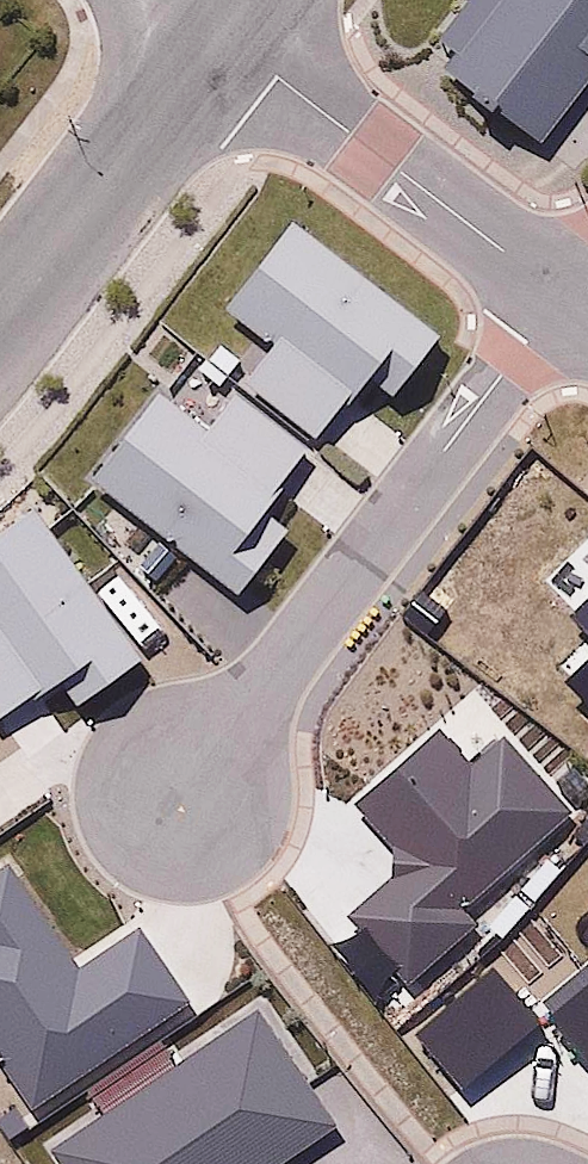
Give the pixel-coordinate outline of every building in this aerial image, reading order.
[(439,38),(462,56),(454,68),(546,141),(587,88),(587,0),(467,0),(439,38)] [(440,334),(297,223),(230,306),(274,346),(248,385),(318,441),(371,378),(395,393),(440,334)] [(313,456),(227,399),(213,425),(160,393),(90,484),(238,595),(287,533),(265,518),(313,456)] [(36,511),(0,537),(0,719),(54,680),(72,708),(93,694),(140,661),(36,511)] [(572,620),(587,642),(587,605),(572,620)] [(555,691),(587,718),(587,662),(555,691)] [(409,876),(354,913),(405,972),(464,927),(454,909),(560,812),(501,742),(465,782),(433,737),(351,811),(409,876)] [(33,1105),(199,994),(151,926),(86,960),(80,953),(16,864),(0,874),(0,1059),(33,1105)] [(419,1005),(463,1052),(518,1004),(587,1060),(587,935),(543,975),(506,933),(419,1005)] [(50,1149),(60,1163),(284,1163),(334,1128),(256,1017),(50,1149)]
